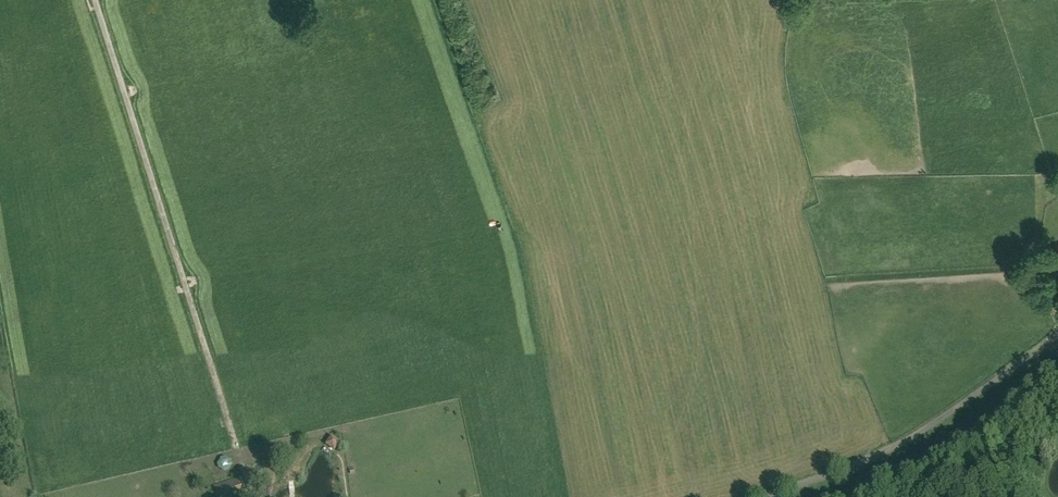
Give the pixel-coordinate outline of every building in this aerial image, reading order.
[(1043,278),(1047,275),(1044,270),(1039,274),(1043,278)] [(226,496),(221,484),(215,486),(218,496),(225,496),(226,496)]
